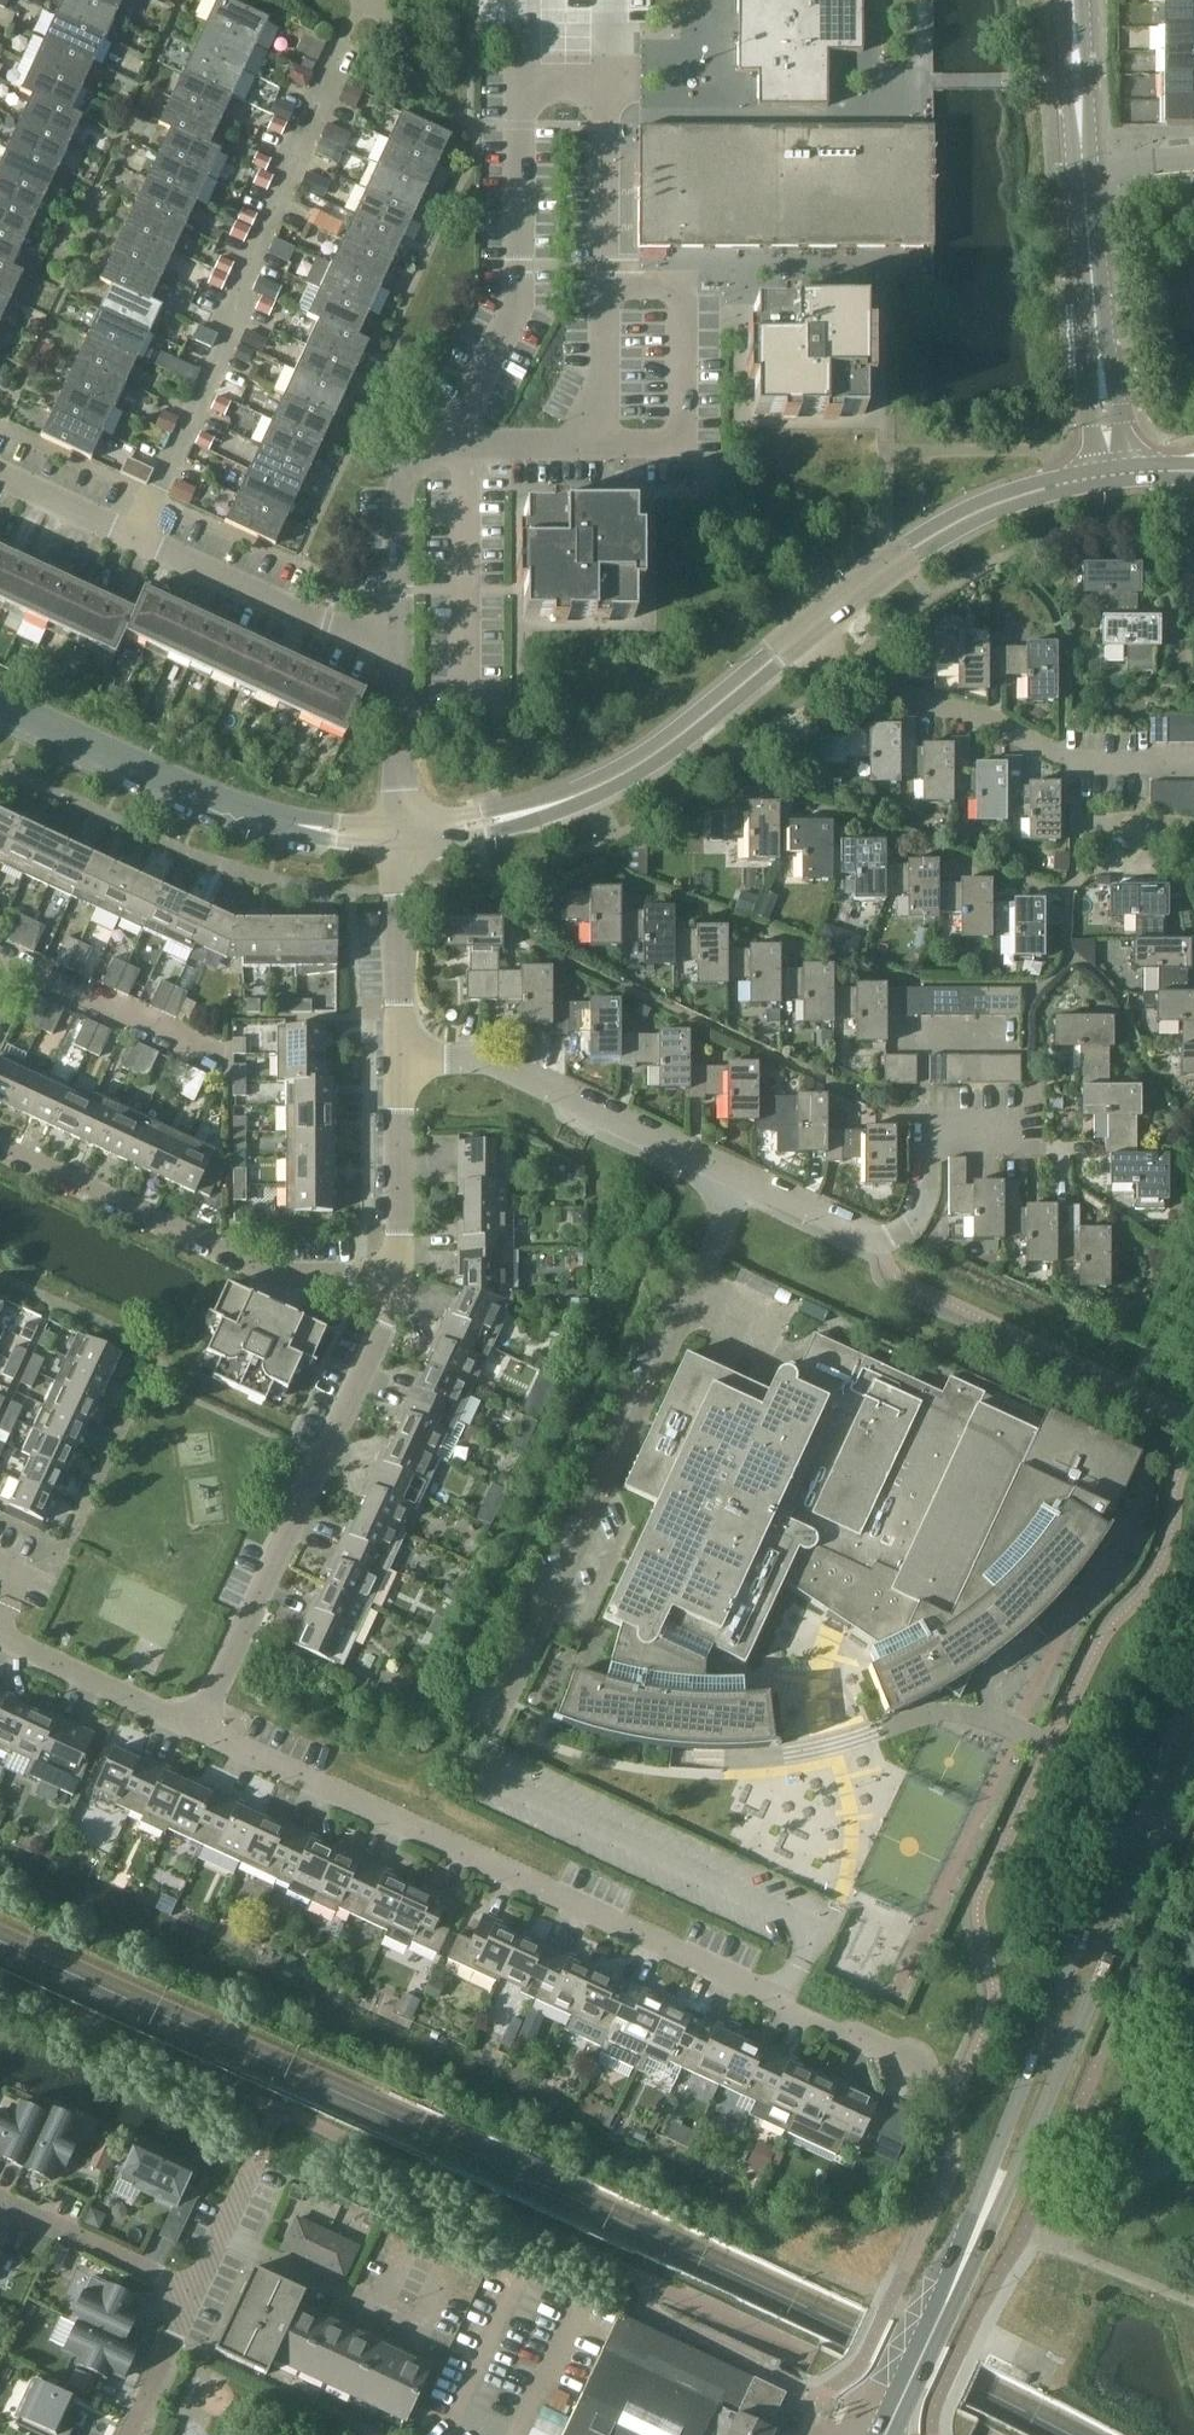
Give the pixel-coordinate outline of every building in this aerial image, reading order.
[(91,0),(65,0),(58,15),(104,37),(116,12),(91,0)] [(116,12),(121,0),(91,0),(116,12)] [(266,19),(224,0),(219,0),(208,25),(254,46),(266,19)] [(738,73),(757,72),(758,73),(758,107),(827,106),(827,52),(862,52),(862,0),(738,0),(738,73)] [(1169,4),(1170,28),(1193,28),(1193,3),(1169,4)] [(104,37),(58,15),(46,40),(93,62),(104,37)] [(242,72),(254,46),(208,25),(196,50),(242,72)] [(1170,28),(1170,53),(1193,53),(1193,28),(1170,28)] [(307,29),(302,40),(322,49),(327,38),(307,29)] [(93,62),(46,40),(34,65),(81,87),(93,62)] [(231,97),(242,72),(196,50),(184,75),(231,97)] [(1170,53),(1170,77),(1193,77),(1193,53),(1170,53)] [(306,56),(301,66),(312,71),(316,61),(306,56)] [(292,62),(284,79),(306,89),(314,72),(312,71),(301,66),(292,62)] [(81,87),(34,65),(22,91),(34,97),(34,96),(69,112),(70,111),(81,87)] [(219,122),(231,97),(184,75),(173,100),(219,122)] [(1170,77),(1170,102),(1193,102),(1193,77),(1170,77)] [(347,83),(339,101),(355,108),(363,91),(347,83)] [(123,92),(117,103),(127,108),(132,97),(123,92)] [(34,96),(34,97),(22,121),(69,143),(81,116),(70,111),(69,112),(34,96)] [(277,99),(270,113),(288,122),(295,107),(277,99)] [(207,147),(208,146),(219,122),(173,100),(161,126),(172,131),(172,130),(207,147)] [(1170,102),(1170,127),(1193,126),(1193,102),(1170,102)] [(450,135),(403,114),(391,140),(438,161),(450,135)] [(273,117),(267,129),(281,135),(286,123),(273,117)] [(69,143),(22,121),(11,146),(57,168),(69,143)] [(328,123),(321,138),(344,149),(352,134),(328,123)] [(933,127),(639,127),(639,248),(933,248),(933,127)] [(220,151),(208,146),(207,147),(172,130),(172,131),(161,155),(207,177),(220,151)] [(321,138),(314,153),(337,164),(344,149),(321,138)] [(438,161),(391,140),(379,165),(426,187),(438,161)] [(11,146),(0,169),(0,172),(45,193),(57,168),(11,146)] [(257,153),(252,165),(265,171),(270,159),(257,153)] [(196,202),(207,177),(161,155),(149,180),(196,202)] [(426,187),(379,165),(368,190),(415,212),(426,187)] [(260,170),(253,184),(266,191),(273,176),(260,170)] [(0,172),(0,202),(34,218),(45,193),(0,172)] [(307,172),(300,187),(324,198),(331,182),(307,172)] [(184,227),(196,202),(149,180),(137,205),(184,227)] [(415,212),(368,190),(356,215),(403,237),(415,212)] [(0,202),(0,233),(22,243),(34,218),(0,202)] [(172,252),(184,227),(137,205),(126,230),(172,252)] [(313,209),(307,223),(337,237),(343,223),(313,209)] [(403,237),(356,215),(345,240),(392,262),(403,237)] [(237,221),(230,236),(244,243),(251,228),(237,221)] [(160,277),(172,252),(126,230),(114,255),(160,277)] [(0,233),(0,263),(10,268),(11,267),(22,243),(0,233)] [(275,239),(268,254),(287,264),(295,249),(275,239)] [(392,262),(345,240),(333,266),(380,287),(392,262)] [(149,302),(160,277),(114,255),(102,281),(113,286),(149,302)] [(221,257),(215,270),(228,275),(233,262),(221,257)] [(10,299),(22,273),(11,267),(10,268),(0,263),(0,295),(10,299)] [(380,287),(333,266),(322,291),(369,312),(380,287)] [(214,270),(207,284),(222,290),(228,276),(214,270)] [(259,277),(253,291),(262,295),(276,301),(282,287),(259,277)] [(161,307),(149,302),(113,286),(102,311),(149,333),(161,307)] [(369,312),(322,291),(310,317),(321,322),(321,321),(357,337),(357,336),(369,312)] [(875,323),(875,322),(875,293),(859,293),(859,304),(755,304),(755,415),(865,415),(865,323),(875,323)] [(0,295),(0,320),(10,299),(0,295)] [(262,295),(255,310),(269,316),(276,301),(262,295)] [(137,358),(149,333),(102,311),(97,322),(90,336),(137,358)] [(321,321),(321,322),(309,347),(355,368),(368,341),(357,336),(357,337),(321,321)] [(204,328),(198,342),(212,348),(218,334),(204,328)] [(247,330),(240,344),(261,353),(267,339),(247,330)] [(126,384),(137,358),(90,336),(79,361),(126,384)] [(240,344),(234,358),(248,364),(254,351),(240,344)] [(44,345),(39,354),(50,359),(54,350),(44,345)] [(355,368),(309,347),(298,372),(344,393),(355,368)] [(161,352),(155,365),(194,384),(201,370),(161,352)] [(114,409),(126,384),(79,361),(67,387),(114,409)] [(344,393),(298,372),(286,397),(332,418),(344,393)] [(225,381),(218,395),(230,400),(237,386),(225,381)] [(103,434),(114,409),(67,387),(55,412),(103,434)] [(218,396),(211,410),(224,416),(231,402),(218,396)] [(332,418),(286,397),(275,422),(321,444),(332,418)] [(163,410),(156,426),(171,433),(178,418),(163,410)] [(91,459),(103,434),(55,412),(43,437),(91,459)] [(321,444),(275,422),(263,448),(309,469),(321,444)] [(201,432),(195,444),(209,450),(214,438),(201,432)] [(196,446),(192,455),(208,462),(212,453),(196,446)] [(309,469),(263,448),(252,473),(298,494),(309,469)] [(298,494),(252,473),(240,498),(286,519),(298,494)] [(178,480),(170,496),(189,505),(196,489),(178,480)] [(629,497),(629,508),(525,507),(524,617),(634,618),(634,526),(644,526),(644,497),(629,497)] [(286,519),(240,498),(229,523),(275,544),(286,519)] [(1189,543),(1175,544),(1176,561),(1191,560),(1189,543)] [(25,559),(2,549),(0,554),(0,602),(4,604),(25,559)] [(26,614),(47,569),(25,559),(4,604),(26,614)] [(1138,564),(1083,564),(1083,591),(1083,595),(1085,595),(1085,592),(1105,592),(1105,593),(1109,593),(1109,595),(1109,618),(1137,618),(1137,595),(1138,564)] [(48,624),(69,579),(47,569),(26,614),(48,624)] [(71,634),(91,589),(69,579),(48,624),(71,634)] [(146,643),(167,598),(144,588),(134,609),(135,610),(125,633),(126,633),(146,643)] [(93,644),(113,599),(91,589),(71,634),(93,644)] [(169,653),(189,608),(167,598),(146,643),(169,653)] [(135,610),(134,609),(113,599),(93,644),(116,655),(126,633),(125,633),(135,610)] [(191,663),(211,619),(189,608),(169,653),(191,663)] [(1109,618),(1102,618),(1102,645),(1102,649),(1104,649),(1104,646),(1124,646),(1124,647),(1129,647),(1129,649),(1129,672),(1156,672),(1157,648),(1157,618),(1137,618),(1109,618)] [(213,673),(233,629),(211,619),(191,663),(213,673)] [(235,684),(256,639),(233,629),(213,673),(235,684)] [(935,649),(919,649),(919,678),(936,678),(936,666),(957,666),(959,666),(959,669),(960,669),(960,689),(957,689),(957,691),(961,691),(989,691),(989,678),(990,647),(990,637),(957,637),(934,637),(935,649)] [(257,694),(278,649),(256,639),(235,684),(257,694)] [(990,647),(989,678),(1005,678),(1005,675),(1026,675),(1027,675),(1027,680),(1029,680),(1029,700),(1026,700),(1026,702),(1031,702),(1058,702),(1058,646),(1025,647),(990,647)] [(279,704),(300,659),(278,649),(257,694),(279,704)] [(301,714),(322,670),(300,659),(279,704),(301,714)] [(324,724),(344,680),(322,670),(301,714),(324,724)] [(366,690),(344,680),(324,724),(346,735),(366,690)] [(1166,743),(1166,714),(1151,714),(1151,743),(1166,743)] [(1181,743),(1181,714),(1166,714),(1166,743),(1181,743)] [(1181,714),(1181,743),(1193,743),(1193,714),(1181,714)] [(916,719),(900,719),(900,725),(900,729),(901,729),(901,777),(922,777),(923,777),(923,781),(925,781),(925,802),(922,802),(922,803),(926,803),(954,803),(954,796),(953,748),(952,749),(922,749),(916,749),(916,719)] [(847,736),(817,736),(817,764),(848,764),(847,757),(868,757),(870,757),(870,762),(871,762),(871,782),(868,782),(868,784),(873,784),(901,784),(901,777),(901,729),(900,729),(868,730),(847,730),(847,736)] [(969,738),(952,738),(952,745),(952,749),(953,748),(954,796),(975,796),(977,796),(977,800),(978,800),(978,820),(975,820),(975,822),(979,822),(1007,822),(1007,815),(1006,768),(1005,768),(975,768),(969,768),(969,738)] [(1021,758),(1005,758),(1005,768),(1006,768),(1007,815),(1028,815),(1030,815),(1030,819),(1031,819),(1031,840),(1028,840),(1028,841),(1032,841),(1060,841),(1060,806),(1060,787),(1028,787),(1021,787),(1021,758)] [(1166,811),(1166,782),(1150,782),(1150,811),(1166,811)] [(1181,811),(1181,782),(1166,782),(1166,811),(1181,811)] [(1181,782),(1181,811),(1193,811),(1193,782),(1181,782)] [(725,812),(710,812),(710,841),(726,841),(726,837),(749,837),(749,838),(750,838),(750,859),(747,859),(747,861),(751,861),(779,861),(779,857),(779,826),(779,807),(748,807),(725,807),(725,812)] [(21,822),(0,812),(0,863),(2,864),(21,822)] [(25,875),(45,833),(21,822),(2,864),(25,875)] [(788,826),(779,826),(779,857),(802,857),(802,858),(804,858),(804,878),(801,878),(801,880),(804,880),(832,880),(832,873),(832,845),(832,827),(788,826)] [(49,886),(69,844),(45,833),(25,875),(49,886)] [(73,897),(92,855),(69,844),(49,886),(73,897)] [(841,845),(832,845),(832,873),(854,873),(855,873),(855,878),(857,878),(857,898),(854,898),(854,900),(858,900),(886,900),(886,893),(886,865),(886,846),(841,845)] [(1054,852),(1053,871),(1067,872),(1068,853),(1054,852)] [(96,908),(116,866),(92,855),(73,897),(96,908)] [(907,865),(886,865),(886,893),(907,893),(909,893),(909,896),(910,896),(910,917),(907,917),(907,919),(911,919),(938,919),(939,912),(939,884),(939,865),(907,865)] [(120,919),(139,877),(116,866),(96,908),(120,919)] [(144,930),(163,888),(139,877),(120,919),(144,930)] [(960,884),(939,884),(939,912),(960,912),(961,912),(961,916),(963,916),(963,936),(960,936),(960,938),(964,938),(992,938),(992,931),(992,903),(992,884),(960,884)] [(1164,887),(1109,887),(1109,918),(1111,918),(1111,915),(1132,915),(1132,917),(1135,917),(1135,939),(1164,939),(1164,887)] [(167,941),(187,899),(163,888),(144,930),(167,941)] [(742,891),(736,909),(752,914),(758,896),(742,891)] [(590,892),(566,892),(566,919),(566,920),(589,920),(591,920),(591,924),(592,924),(592,944),(589,944),(589,946),(620,946),(620,940),(620,911),(620,892),(590,892)] [(195,944),(211,910),(187,899),(167,941),(192,953),(196,945),(195,944)] [(1045,957),(1045,904),(992,903),(992,931),(1017,931),(1017,957),(1045,957)] [(759,907),(755,915),(768,920),(772,912),(759,907)] [(443,908),(428,908),(429,922),(443,922),(443,908)] [(1062,909),(1052,909),(1052,925),(1062,925),(1062,909)] [(244,959),(244,921),(235,921),(211,910),(195,944),(196,945),(226,959),(243,959),(244,959)] [(642,911),(620,911),(620,940),(645,940),(645,943),(646,943),(646,964),(643,964),(643,966),(674,965),(674,959),(674,930),(674,911),(642,911)] [(21,947),(33,921),(20,915),(8,941),(21,947)] [(484,971),(500,971),(500,919),(444,919),(444,946),(472,946),(472,972),(468,972),(468,1001),(484,1001),(484,971)] [(46,927),(33,921),(21,947),(34,952),(46,927)] [(271,967),(270,921),(244,921),(244,959),(243,959),(243,968),(271,967)] [(297,967),(297,921),(270,921),(271,967),(297,967)] [(337,921),(297,921),(297,967),(297,977),(337,972),(337,921)] [(824,924),(818,940),(855,953),(860,937),(824,924)] [(918,928),(913,947),(924,950),(929,931),(918,928)] [(696,930),(674,930),(674,959),(696,959),(698,959),(698,963),(699,963),(699,983),(696,983),(696,985),(726,985),(726,979),(726,949),(726,930),(696,930)] [(68,968),(80,943),(67,937),(55,963),(68,968)] [(1094,939),(1071,940),(1072,948),(1095,966),(1094,939)] [(1135,939),(1134,939),(1134,970),(1136,970),(1136,967),(1156,967),(1156,969),(1157,969),(1157,993),(1188,993),(1188,939),(1164,939),(1135,939)] [(93,949),(80,943),(68,968),(81,974),(93,949)] [(748,949),(726,949),(726,979),(749,979),(750,979),(750,982),(752,982),(752,1003),(749,1003),(749,1004),(781,1004),(780,997),(780,969),(780,949),(748,949)] [(116,990),(128,965),(115,959),(103,984),(116,990)] [(141,971),(128,965),(116,990),(129,996),(141,971)] [(186,966),(178,986),(190,991),(198,972),(186,966)] [(801,969),(780,969),(780,997),(802,997),(803,997),(803,1001),(805,1001),(805,1022),(802,1022),(802,1024),(806,1024),(833,1024),(833,1018),(833,988),(833,969),(801,969)] [(553,971),(500,971),(484,971),(484,1001),(500,1001),(500,999),(525,1000),(525,1026),(551,1026),(551,1003),(553,1003),(553,971)] [(163,1013),(175,987),(162,981),(150,1007),(163,1013)] [(188,993),(175,987),(163,1013),(176,1018),(188,993)] [(977,1016),(977,987),(962,988),(962,1016),(977,1016)] [(991,1016),(991,987),(977,987),(977,1016),(991,1016)] [(1006,1016),(1006,987),(991,987),(991,1016),(1006,1016)] [(1021,987),(1006,987),(1006,1016),(1021,1016),(1021,987)] [(855,988),(833,988),(833,1018),(855,1017),(857,1017),(857,1020),(858,1020),(858,1041),(855,1041),(855,1042),(859,1042),(887,1042),(887,1016),(887,988),(855,988)] [(904,1016),(904,988),(887,988),(887,1016),(904,1016)] [(919,1016),(918,988),(904,988),(904,1016),(919,1016)] [(933,1016),(933,988),(918,988),(919,1016),(933,1016)] [(948,1016),(948,988),(933,988),(933,1016),(948,1016)] [(962,1016),(962,988),(948,988),(948,1016),(962,1016)] [(1156,993),(1156,1024),(1158,1024),(1158,1021),(1178,1021),(1178,1022),(1182,1022),(1182,1046),(1193,1046),(1193,993),(1188,993),(1157,993),(1156,993)] [(40,1029),(52,1003),(39,997),(27,1023),(40,1029)] [(244,1000),(244,1013),(260,1013),(260,1000),(244,1000)] [(297,1013),(297,1000),(281,1000),(281,1013),(297,1013)] [(312,1000),(297,1000),(297,1013),(312,1013),(312,1000)] [(53,1035),(65,1009),(52,1003),(40,1029),(53,1035)] [(553,1003),(552,1003),(552,1026),(552,1034),(568,1034),(568,1030),(591,1030),(591,1036),(593,1036),(593,1056),(590,1056),(590,1058),(620,1058),(621,1035),(621,1003),(589,1003),(553,1003)] [(640,1004),(636,1013),(647,1017),(651,1009),(640,1004)] [(779,1008),(767,1009),(767,1017),(772,1022),(779,1022),(779,1008)] [(1109,1017),(1054,1017),(1054,1048),(1056,1048),(1056,1046),(1077,1046),(1077,1047),(1082,1047),(1082,1070),(1078,1070),(1078,1087),(1082,1087),(1109,1087),(1109,1086),(1109,1047),(1109,1017)] [(87,1051),(99,1025),(86,1019),(74,1045),(87,1051)] [(100,1057),(112,1031),(99,1025),(87,1051),(100,1057)] [(277,1027),(278,1055),(324,1054),(324,1027),(277,1027)] [(831,1029),(822,1029),(822,1047),(831,1047),(831,1029)] [(621,1035),(620,1058),(620,1066),(637,1066),(637,1062),(660,1062),(660,1067),(661,1067),(661,1087),(658,1087),(658,1089),(689,1089),(689,1067),(690,1067),(690,1035),(658,1035),(621,1035)] [(246,1039),(233,1039),(233,1055),(246,1055),(246,1039)] [(146,1048),(146,1047),(134,1041),(122,1067),(135,1073),(146,1048)] [(1184,1046),(1181,1046),(1181,1073),(1193,1073),(1193,1046),(1184,1046)] [(147,1079),(159,1053),(146,1047),(146,1048),(135,1073),(147,1079)] [(24,1063),(0,1051),(0,1103),(5,1105),(24,1063)] [(703,1051),(693,1051),(693,1062),(703,1062),(703,1051)] [(324,1079),(324,1054),(278,1055),(278,1081),(333,1080),(333,1079),(324,1079)] [(901,1084),(901,1055),(885,1055),(885,1084),(901,1084)] [(916,1083),(916,1055),(901,1055),(901,1084),(916,1083)] [(945,1084),(945,1055),(929,1055),(929,1084),(945,1084)] [(960,1084),(960,1055),(945,1055),(945,1084),(960,1084)] [(975,1084),(975,1055),(960,1055),(960,1084),(975,1084)] [(990,1084),(990,1055),(975,1055),(975,1084),(990,1084)] [(1005,1084),(1005,1055),(990,1055),(990,1084),(1005,1084)] [(1020,1055),(1005,1055),(1005,1084),(1020,1083),(1020,1055)] [(29,1116),(48,1074),(24,1063),(5,1105),(29,1116)] [(182,1095),(194,1069),(181,1063),(169,1089),(182,1095)] [(246,1065),(234,1065),(234,1081),(246,1081),(246,1065)] [(757,1099),(758,1099),(758,1084),(758,1067),(690,1067),(689,1067),(689,1089),(688,1098),(706,1098),(706,1095),(731,1095),(731,1121),(757,1121),(757,1099)] [(195,1101),(207,1075),(194,1069),(182,1095),(195,1101)] [(52,1127),(72,1085),(48,1074),(29,1116),(52,1127)] [(333,1107),(333,1080),(278,1081),(278,1082),(286,1082),(286,1107),(333,1107)] [(246,1097),(246,1081),(234,1081),(234,1097),(246,1097)] [(772,1084),(758,1084),(758,1099),(772,1099),(772,1084)] [(76,1138),(95,1096),(72,1085),(52,1127),(76,1138)] [(1137,1086),(1109,1086),(1109,1087),(1082,1087),(1082,1114),(1109,1114),(1109,1140),(1106,1140),(1106,1157),(1110,1157),(1137,1157),(1137,1155),(1137,1086)] [(99,1149),(119,1107),(95,1096),(76,1138),(99,1149)] [(1062,1096),(1050,1096),(1050,1110),(1062,1110),(1062,1096)] [(772,1099),(758,1099),(757,1099),(757,1121),(757,1130),(780,1130),(780,1152),(826,1152),(826,1130),(827,1130),(827,1099),(772,1099)] [(123,1160),(143,1118),(119,1107),(99,1149),(123,1160)] [(333,1133),(333,1107),(286,1107),(286,1133),(333,1133)] [(842,1110),(832,1110),(832,1125),(847,1125),(847,1115),(842,1110)] [(246,1117),(234,1117),(234,1133),(246,1133),(246,1117)] [(147,1171),(166,1128),(143,1118),(123,1160),(147,1171)] [(170,1182),(190,1139),(166,1128),(147,1171),(170,1182)] [(896,1185),(896,1130),(827,1130),(826,1130),(826,1152),(826,1162),(843,1162),(843,1158),(868,1158),(868,1185),(896,1185)] [(246,1149),(246,1133),(234,1133),(234,1149),(246,1149)] [(333,1159),(333,1133),(286,1133),(286,1159),(333,1159)] [(215,1151),(190,1139),(170,1182),(195,1193),(196,1191),(210,1197),(223,1168),(210,1161),(215,1151)] [(496,1142),(458,1143),(458,1189),(464,1189),(464,1210),(496,1209),(508,1209),(507,1184),(513,1184),(513,1153),(496,1153),(496,1142)] [(1137,1157),(1110,1157),(1110,1186),(1112,1186),(1112,1183),(1132,1183),(1132,1184),(1137,1184),(1137,1186),(1137,1210),(1165,1210),(1165,1155),(1137,1155),(1137,1157)] [(966,1158),(949,1158),(949,1214),(972,1214),(974,1214),(974,1218),(975,1218),(975,1238),(972,1238),(972,1240),(976,1240),(984,1240),(999,1240),(1004,1240),(1004,1237),(1004,1186),(1002,1186),(972,1186),(966,1186),(966,1158)] [(333,1185),(333,1159),(286,1159),(287,1185),(333,1185)] [(585,1168),(571,1168),(572,1180),(585,1180),(585,1168)] [(246,1169),(234,1170),(234,1185),(246,1185),(246,1169)] [(1057,1209),(1055,1209),(1019,1209),(1019,1181),(1002,1181),(1002,1186),(1004,1186),(1004,1237),(1029,1237),(1029,1264),(1057,1264),(1057,1261),(1057,1209)] [(247,1201),(246,1185),(234,1185),(234,1201),(247,1201)] [(333,1212),(333,1185),(287,1185),(287,1212),(333,1212)] [(1080,1205),(1055,1205),(1055,1209),(1057,1209),(1057,1261),(1078,1261),(1080,1261),(1080,1266),(1081,1266),(1081,1286),(1078,1286),(1078,1288),(1110,1288),(1110,1233),(1080,1233),(1080,1205)] [(464,1231),(458,1231),(458,1250),(514,1250),(513,1209),(508,1209),(496,1209),(464,1210),(464,1231)] [(587,1210),(572,1210),(573,1225),(587,1225),(587,1210)] [(999,1240),(984,1240),(984,1249),(999,1249),(999,1240)] [(514,1250),(458,1250),(458,1270),(464,1270),(464,1291),(514,1302),(514,1250)] [(743,1268),(739,1277),(776,1294),(780,1285),(743,1268)] [(326,1330),(302,1318),(227,1284),(213,1315),(209,1313),(208,1315),(222,1321),(206,1354),(220,1361),(212,1378),(265,1403),(273,1385),(287,1391),(303,1358),(316,1364),(317,1363),(312,1361),(326,1330)] [(450,1307),(442,1325),(492,1348),(514,1302),(464,1291),(455,1310),(450,1307)] [(588,1298),(571,1298),(571,1317),(588,1317),(588,1298)] [(38,1327),(27,1322),(20,1336),(32,1342),(38,1327)] [(439,1346),(430,1365),(475,1385),(492,1348),(442,1325),(434,1343),(439,1346)] [(45,1330),(38,1345),(49,1350),(56,1336),(45,1330)] [(78,1333),(66,1358),(110,1378),(121,1353),(87,1337),(78,1333)] [(574,1672),(556,1719),(577,1727),(598,1733),(620,1738),(642,1742),(663,1745),(685,1747),(707,1748),(729,1748),(751,1747),(773,1745),(768,1694),(763,1695),(758,1695),(753,1696),(748,1696),(743,1697),(742,1679),(734,1680),(727,1680),(719,1680),(711,1680),(703,1680),(705,1664),(712,1649),(745,1664),(784,1581),(829,1611),(826,1618),(848,1628),(850,1625),(880,1645),(869,1649),(876,1665),(868,1669),(887,1716),(899,1711),(911,1706),(922,1700),(933,1694),(945,1688),(961,1698),(973,1670),(991,1658),(1008,1644),(1024,1630),(1040,1615),(1055,1599),(1069,1583),(1083,1566),(1095,1548),(1107,1530),(1097,1524),(1106,1509),(1113,1513),(1141,1453),(1047,1409),(1041,1421),(1033,1417),(1035,1412),(996,1394),(993,1399),(984,1395),(985,1393),(950,1377),(943,1394),(865,1357),(813,1333),(798,1366),(790,1363),(787,1369),(785,1369),(782,1369),(780,1370),(778,1371),(777,1373),(768,1392),(686,1354),(624,1488),(656,1503),(603,1618),(621,1627),(605,1681),(598,1680),(592,1678),(586,1676),(580,1674),(574,1672)] [(16,1346),(9,1360),(21,1365),(27,1351),(16,1346)] [(34,1354),(27,1368),(38,1374),(45,1359),(34,1354)] [(539,1355),(533,1367),(541,1371),(547,1360),(539,1355)] [(66,1358),(55,1381),(99,1402),(110,1378),(66,1358)] [(14,1379),(21,1365),(9,1360),(3,1374),(14,1379)] [(416,1381),(408,1399),(458,1422),(475,1385),(430,1365),(421,1383),(416,1381)] [(32,1388),(38,1374),(27,1368),(21,1382),(32,1388)] [(55,1381),(44,1405),(53,1409),(88,1425),(99,1402),(55,1381)] [(404,1419),(396,1438),(440,1459),(449,1463),(466,1426),(458,1422),(408,1399),(399,1417),(404,1419)] [(12,1402),(5,1416),(17,1421),(23,1407),(12,1402)] [(44,1405),(33,1429),(42,1433),(77,1449),(88,1425),(53,1409),(44,1405)] [(17,1421),(5,1416),(0,1427),(0,1430),(10,1435),(17,1421)] [(33,1429),(22,1452),(32,1457),(66,1472),(77,1449),(42,1433),(33,1429)] [(382,1454),(373,1472),(423,1496),(440,1459),(396,1438),(387,1457),(382,1454)] [(32,1457),(21,1480),(55,1496),(66,1472),(32,1457)] [(500,1471),(495,1482),(507,1488),(513,1476),(500,1471)] [(370,1493),(362,1512),(401,1530),(412,1507),(417,1510),(423,1496),(373,1472),(365,1490),(370,1493)] [(21,1480),(9,1505),(43,1521),(55,1496),(21,1480)] [(348,1528),(339,1546),(389,1569),(406,1532),(401,1530),(362,1512),(353,1530),(348,1528)] [(336,1566),(327,1585),(372,1606),(389,1569),(339,1546),(331,1564),(336,1566)] [(313,1601),(294,1644),(343,1667),(372,1606),(327,1585),(319,1604),(313,1601)] [(447,1585),(443,1594),(453,1599),(458,1590),(447,1585)] [(435,1616),(427,1631),(440,1637),(447,1621),(435,1616)] [(356,1673),(352,1682),(364,1688),(368,1678),(356,1673)] [(0,1690),(0,1751),(10,1756),(12,1750),(31,1711),(12,1702),(14,1697),(0,1690)] [(49,1720),(31,1711),(12,1750),(31,1759),(24,1773),(73,1796),(86,1770),(79,1767),(94,1734),(52,1714),(49,1720)] [(113,1749),(95,1789),(118,1800),(116,1805),(135,1814),(159,1764),(135,1753),(133,1758),(113,1749)] [(159,1764),(135,1814),(143,1817),(140,1823),(165,1834),(168,1829),(167,1829),(188,1784),(169,1775),(171,1770),(159,1764)] [(188,1784),(167,1829),(168,1829),(204,1846),(227,1796),(209,1787),(206,1793),(188,1784)] [(227,1796),(204,1846),(240,1863),(261,1818),(242,1809),(245,1804),(227,1796)] [(261,1818),(240,1863),(277,1880),(300,1830),(282,1822),(280,1827),(261,1818)] [(300,1830),(277,1880),(290,1886),(288,1891),(312,1902),(335,1852),(316,1844),(318,1838),(300,1830)] [(335,1852),(312,1902),(336,1913),(338,1908),(351,1914),(374,1864),(356,1856),(353,1861),(335,1852)] [(374,1864),(351,1914),(388,1931),(391,1926),(390,1926),(408,1887),(389,1878),(392,1873),(374,1864)] [(388,1931),(386,1938),(408,1948),(411,1942),(439,1955),(450,1931),(436,1925),(448,1899),(430,1890),(427,1895),(408,1887),(390,1926),(391,1926),(388,1931)] [(203,1914),(199,1922),(209,1926),(212,1918),(203,1914)] [(499,1983),(502,1978),(501,1977),(519,1938),(500,1929),(503,1924),(484,1915),(472,1941),(459,1935),(448,1959),(499,1983)] [(254,1930),(250,1940),(259,1945),(264,1935),(254,1930)] [(535,2000),(559,1950),(541,1941),(538,1947),(519,1938),(501,1977),(502,1978),(524,1988),(521,1993),(535,2000)] [(576,1958),(559,1950),(535,2000),(572,2017),(593,1972),(574,1963),(576,1958)] [(288,1953),(283,1963),(293,1968),(298,1958),(288,1953)] [(609,2034),(632,1984),(614,1975),(612,1981),(593,1972),(572,2017),(609,2034)] [(430,1979),(424,1993),(436,1999),(443,1984),(430,1979)] [(650,1992),(632,1984),(609,2034),(600,2052),(637,2070),(666,2006),(648,1997),(650,1992)] [(404,1992),(394,2013),(411,2020),(421,2000),(404,1992)] [(674,2087),(682,2068),(706,2018),(688,2010),(685,2015),(666,2006),(637,2070),(674,2087)] [(529,2011),(515,2042),(530,2048),(544,2018),(529,2011)] [(512,2012),(504,2029),(517,2035),(525,2017),(512,2012)] [(724,2026),(706,2018),(682,2068),(719,2085),(740,2040),(721,2031),(724,2026)] [(740,2040),(719,2085),(740,2095),(735,2107),(751,2114),(779,2052),(761,2044),(759,2049),(752,2046),(740,2040)] [(787,2132),(814,2075),(795,2066),(797,2060),(779,2052),(751,2114),(750,2115),(787,2132)] [(833,2083),(814,2075),(787,2132),(838,2156),(844,2142),(858,2148),(880,2099),(835,2078),(833,2083)] [(50,2108),(50,2107),(46,2115),(19,2102),(12,2117),(0,2111),(0,2157),(23,2167),(50,2108)] [(603,2104),(595,2121),(609,2128),(616,2111),(603,2104)] [(895,2106),(883,2130),(905,2140),(916,2116),(895,2106)] [(71,2136),(78,2121),(50,2108),(23,2167),(50,2180),(58,2165),(64,2168),(78,2139),(71,2136)] [(673,2120),(666,2136),(688,2147),(696,2131),(673,2120)] [(758,2139),(747,2163),(765,2171),(776,2147),(758,2139)] [(102,2140),(89,2166),(105,2174),(118,2148),(102,2140)] [(176,2206),(193,2170),(136,2143),(119,2179),(176,2206)] [(294,2185),(288,2196),(300,2202),(305,2190),(294,2185)] [(90,2208),(83,2223),(99,2230),(106,2215),(90,2208)] [(367,2212),(362,2223),(373,2228),(378,2217),(367,2212)] [(357,2247),(296,2218),(282,2249),(343,2277),(357,2247)] [(8,2235),(0,2232),(0,2253),(8,2235)] [(324,2321),(327,2313),(325,2312),(325,2313),(300,2302),(305,2292),(302,2291),(300,2295),(289,2290),(291,2286),(253,2268),(239,2298),(246,2301),(235,2324),(228,2321),(214,2351),(266,2375),(271,2365),(295,2377),(295,2378),(297,2379),(300,2371),(405,2420),(429,2370),(334,2325),(324,2321)] [(134,2297),(90,2277),(71,2319),(137,2349),(124,2342),(136,2315),(128,2311),(134,2297)] [(629,2319),(621,2316),(619,2315),(562,2434),(772,2434),(773,2433),(774,2433),(775,2431),(769,2428),(785,2394),(629,2319)] [(124,2377),(137,2349),(71,2319),(70,2320),(76,2323),(64,2350),(79,2357),(76,2363),(105,2377),(108,2370),(124,2377)] [(76,2370),(70,2386),(84,2392),(91,2376),(76,2370)] [(34,2381),(14,2424),(38,2434),(70,2434),(80,2412),(62,2404),(66,2396),(34,2381)]
